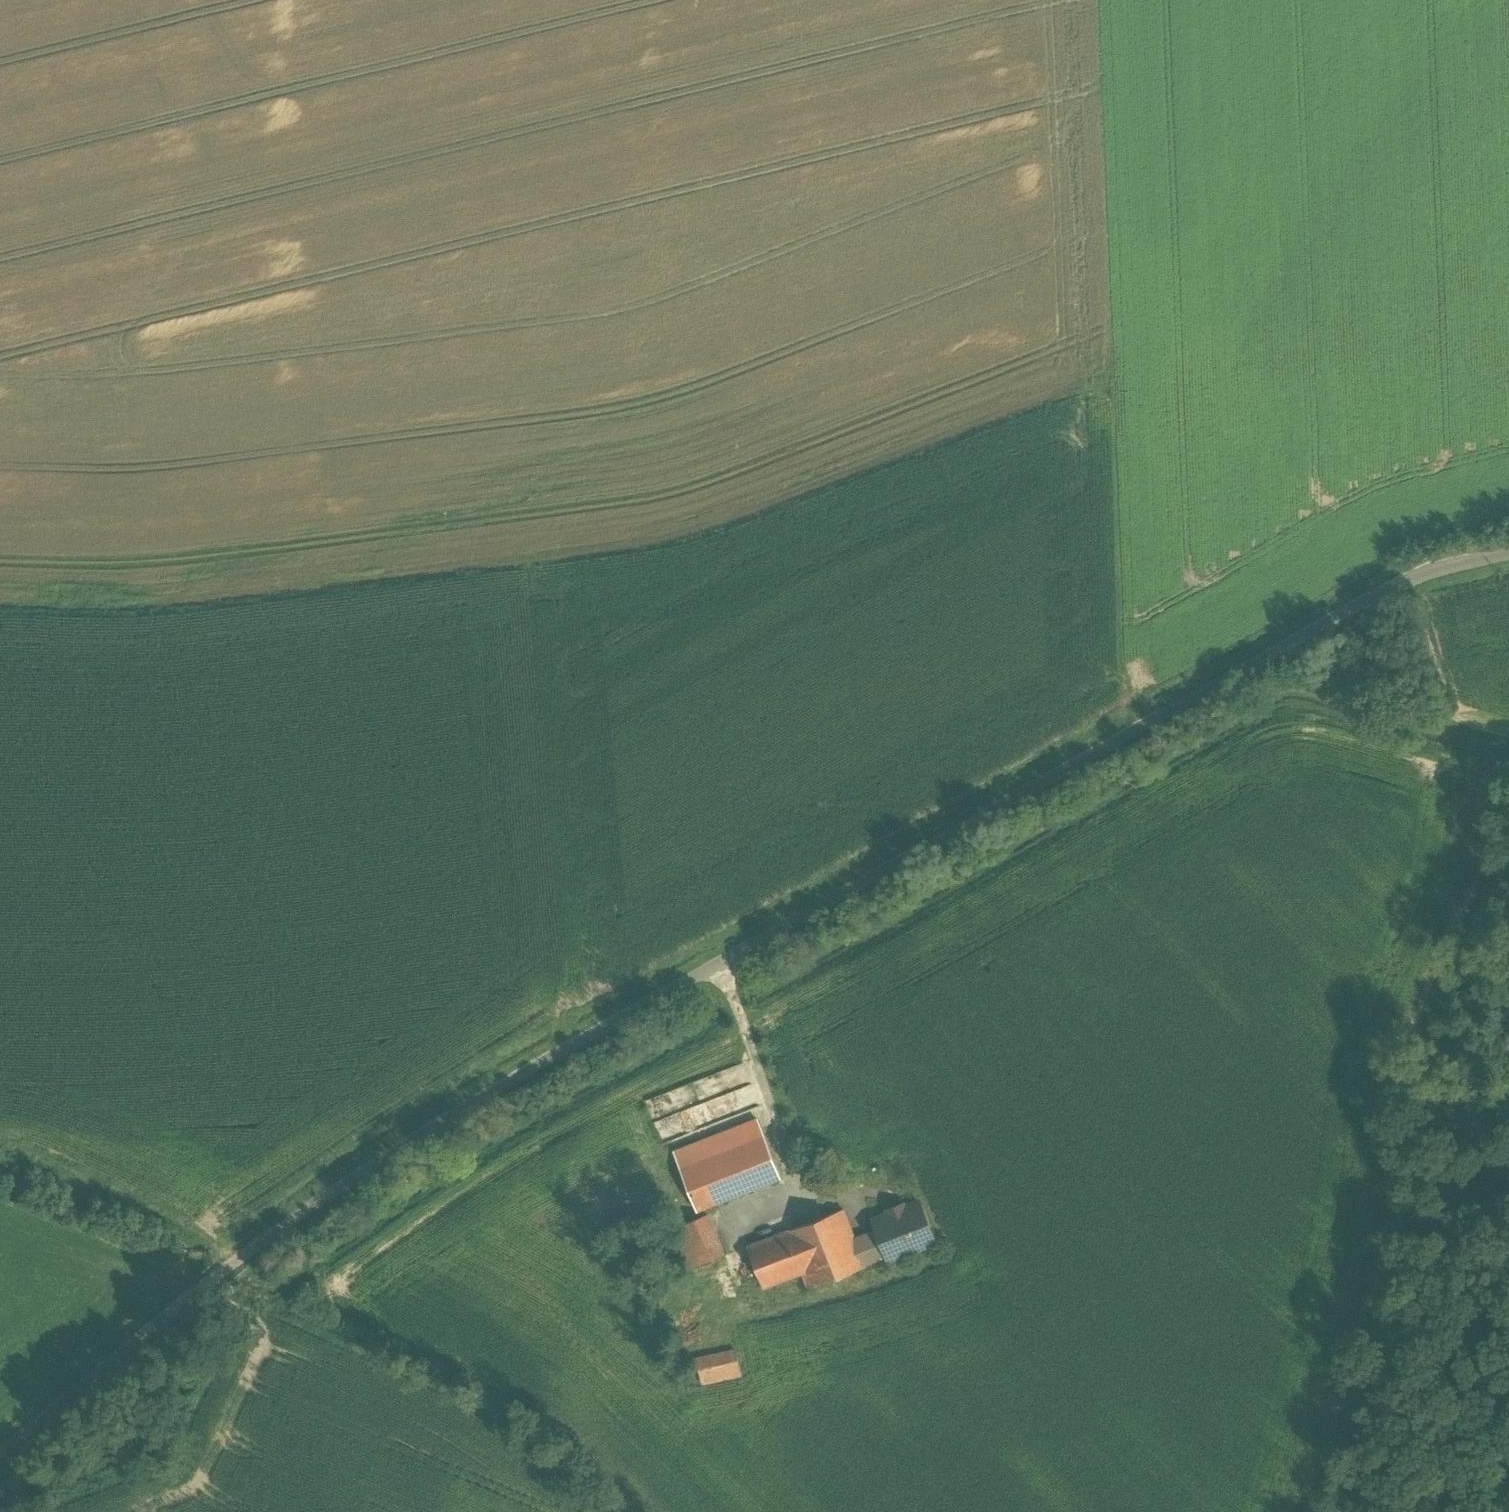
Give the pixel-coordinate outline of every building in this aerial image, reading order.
[(756,1118),(671,1151),(693,1214),(781,1184),(756,1118)] [(918,1201),(866,1220),(870,1231),(882,1261),(885,1267),(937,1248),(918,1201)] [(812,1287),(882,1261),(870,1231),(853,1238),(842,1213),(744,1248),(759,1291),(807,1277),(812,1287)] [(722,1257),(705,1215),(673,1228),(689,1270),(722,1257)]
